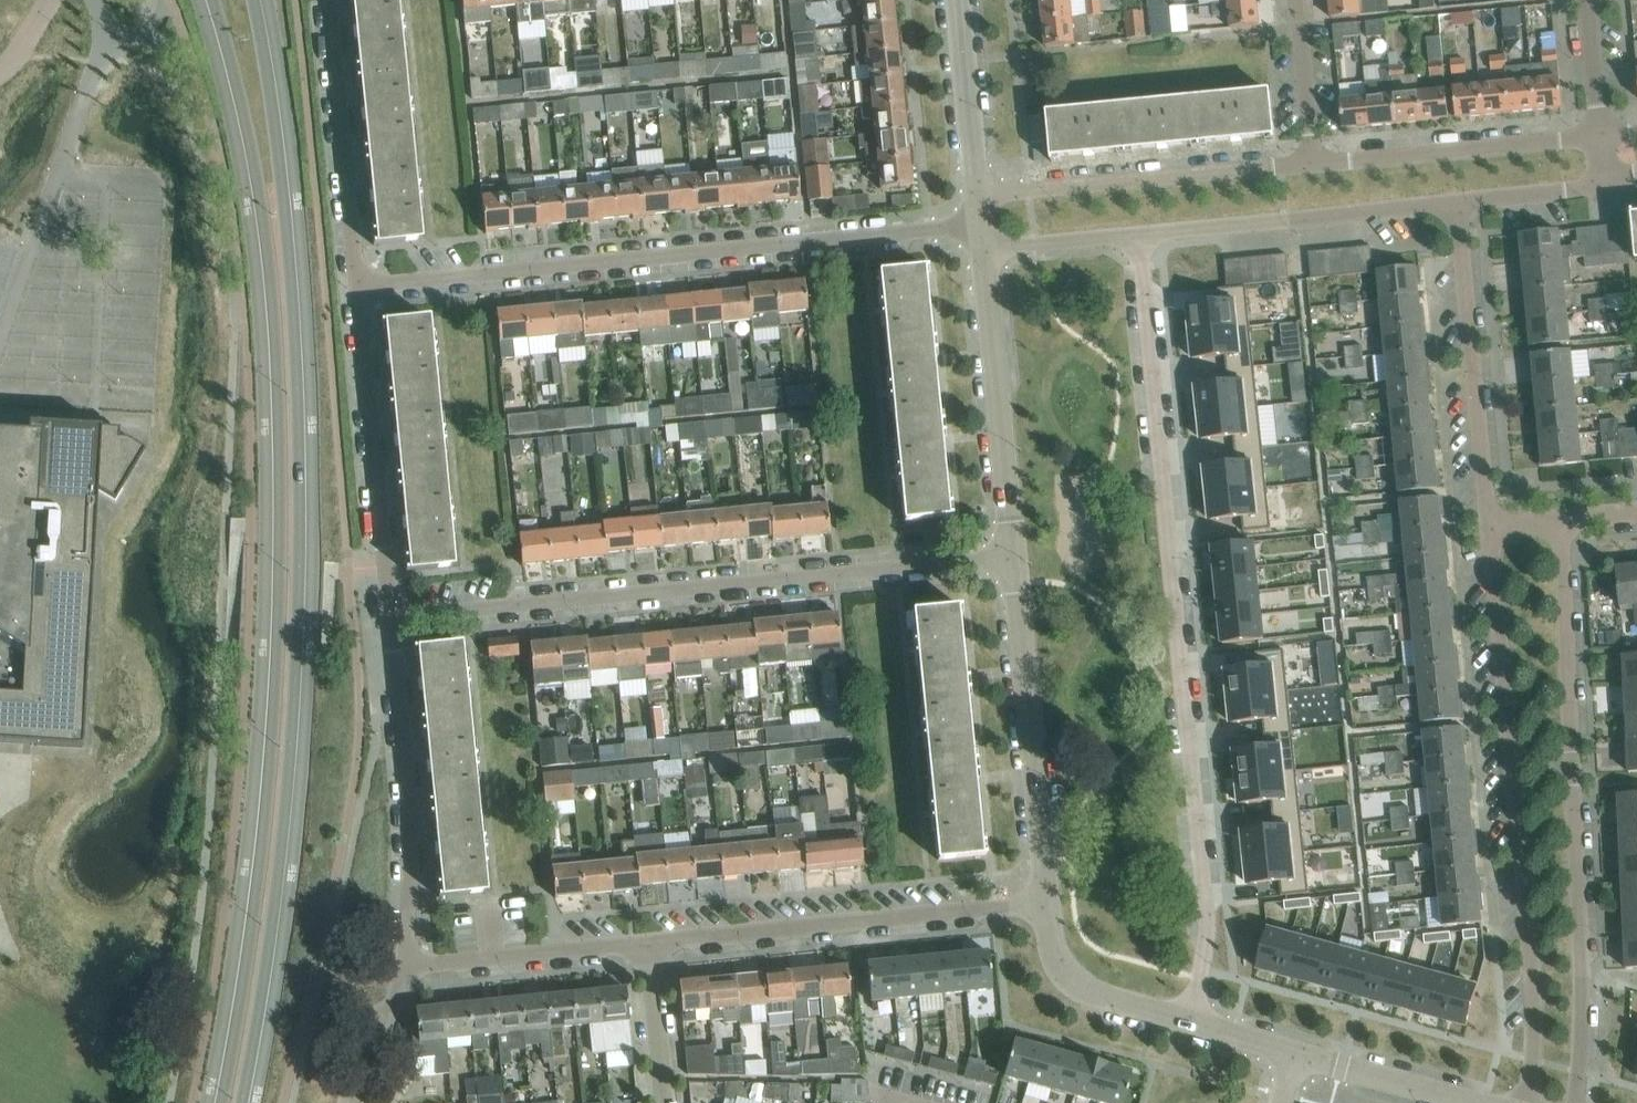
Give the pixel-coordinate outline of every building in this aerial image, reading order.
[(396,0),(354,0),(362,78),(404,74),(396,0)] [(490,7),(489,0),(462,0),(464,24),(491,21),(490,7)] [(542,0),(515,0),(515,5),(516,5),(517,19),(543,17),(542,0)] [(568,0),(542,0),(543,17),(544,16),(544,18),(570,15),(568,0)] [(594,0),(568,0),(570,15),(596,12),(596,7),(595,7),(594,0)] [(896,0),(861,0),(864,25),(895,22),(893,6),(896,5),(896,0)] [(1071,0),(1042,0),(1044,20),(1073,17),(1071,0)] [(1102,15),(1102,12),(1120,10),(1120,0),(1111,0),(1086,2),(1087,16),(1089,16),(1089,17),(1102,15)] [(1257,0),(1253,0),(1227,3),(1214,4),(1212,4),(1213,18),(1229,16),(1230,28),(1259,25),(1257,0)] [(1332,18),(1375,14),(1374,0),(1330,0),(1332,18)] [(1421,9),(1436,8),(1435,0),(1420,0),(1421,9)] [(806,14),(805,4),(789,6),(792,33),(816,31),(815,21),(804,22),(804,15),(806,14)] [(1151,36),(1173,34),(1171,7),(1149,9),(1151,36)] [(1519,7),(1502,9),(1503,24),(1503,27),(1521,25),(1519,7)] [(1126,12),(1129,39),(1146,37),(1143,11),(1126,12)] [(1091,43),(1089,17),(1089,16),(1087,16),(1073,17),(1044,20),(1047,47),(1091,43)] [(1366,21),(1367,37),(1388,35),(1387,20),(1366,21)] [(897,38),(895,22),(864,25),(866,40),(852,42),(854,54),(901,49),(900,38),(897,38)] [(1333,25),(1336,52),(1345,51),(1344,38),(1360,36),(1359,23),(1333,25)] [(756,24),(742,24),(743,43),(756,43),(756,24)] [(816,32),(816,31),(792,33),(794,61),(817,58),(815,32),(816,32)] [(1558,62),(1557,50),(1556,50),(1554,33),(1543,34),(1545,64),(1558,62)] [(902,59),(901,49),(854,54),(855,67),(868,65),(870,79),(900,76),(899,60),(902,59)] [(708,76),(705,52),(679,55),(680,62),(681,79),(708,76)] [(734,74),(732,58),(706,60),(706,52),(705,52),(708,76),(734,74)] [(1388,53),(1389,70),(1391,70),(1391,77),(1405,76),(1404,66),(1399,66),(1398,52),(1388,53)] [(786,53),(758,55),(760,71),(787,68),(786,53)] [(758,55),(732,58),(734,74),(760,71),(758,55)] [(1465,57),(1447,59),(1448,66),(1451,65),(1452,74),(1467,72),(1465,57)] [(1505,70),(1504,68),(1503,57),(1490,58),(1491,71),(1505,70)] [(820,84),(817,58),(794,61),(797,87),(820,84)] [(1448,66),(1447,59),(1428,61),(1430,76),(1444,75),(1443,66),(1448,66)] [(667,63),(654,65),(655,81),(668,80),(681,79),(680,62),(667,63)] [(1558,62),(1545,64),(1530,65),(1532,81),(1535,110),(1562,107),(1558,62)] [(638,67),(627,68),(629,84),(639,83),(655,81),(654,65),(638,67)] [(1535,110),(1532,81),(1530,65),(1504,68),(1505,70),(1506,70),(1508,84),(1506,84),(1509,112),(1535,110)] [(551,91),(549,68),(531,70),(531,78),(521,79),(522,93),(533,92),(550,91),(551,91)] [(577,89),(575,73),(566,74),(566,68),(549,69),(549,68),(551,91),(577,89)] [(629,84),(627,68),(601,71),(602,87),(629,84)] [(1396,123),(1391,77),(1391,70),(1389,70),(1380,71),(1381,81),(1365,82),(1366,98),(1369,126),(1396,123)] [(602,87),(601,71),(575,73),(577,89),(602,87)] [(412,157),(404,74),(362,78),(370,161),(412,157)] [(1418,75),(1405,76),(1391,77),(1396,123),(1422,121),(1419,92),(1418,75)] [(902,93),(900,76),(870,79),(859,80),(862,107),(907,103),(905,92),(902,93)] [(498,96),(497,82),(481,83),(480,78),(470,79),(472,98),(498,96)] [(788,78),(778,79),(762,80),(764,98),(764,101),(791,98),(790,94),(788,78)] [(522,93),(521,79),(497,82),(498,96),(522,93)] [(762,80),(735,83),(736,101),(764,98),(762,80)] [(735,83),(710,85),(711,103),(736,101),(735,83)] [(817,86),(819,85),(820,85),(820,84),(797,87),(799,114),(816,113),(819,112),(817,86)] [(1509,112),(1506,84),(1479,86),(1482,115),(1509,112)] [(1482,115),(1479,86),(1454,89),(1457,117),(1482,115)] [(693,87),(682,88),(684,104),(694,103),(693,87)] [(684,104),(682,88),(673,88),(674,104),(684,104)] [(657,90),(640,91),(630,92),(632,110),(658,107),(657,90)] [(1449,118),(1447,96),(1446,90),(1419,92),(1422,121),(1449,118)] [(632,110),(630,92),(604,95),(605,112),(632,110)] [(1271,93),(1197,100),(1201,142),(1273,135),(1274,140),(1275,140),(1271,93)] [(605,112),(604,95),(578,98),(579,114),(605,112)] [(579,114),(578,98),(553,100),(554,114),(569,113),(570,115),(579,114)] [(1369,126),(1366,98),(1340,100),(1343,129),(1369,126)] [(1197,100),(1123,107),(1127,149),(1201,142),(1197,100)] [(536,103),(526,104),(527,119),(537,118),(536,103)] [(908,113),(907,103),(862,107),(863,120),(874,119),(875,133),(906,130),(904,114),(908,113)] [(527,119),(526,104),(499,107),(501,121),(527,119)] [(501,121),(499,107),(473,109),(474,124),(501,121)] [(1123,107),(1048,114),(1052,153),(1053,162),(1054,162),(1054,156),(1127,149),(1123,107)] [(818,139),(816,113),(799,114),(802,141),(818,139)] [(1031,116),(1033,143),(1044,142),(1042,115),(1031,116)] [(908,147),(906,130),(875,133),(859,135),(860,148),(865,148),(866,162),(912,157),(911,146),(908,147)] [(800,202),(797,179),(794,148),(768,151),(769,159),(770,169),(773,202),(789,200),(789,203),(800,202)] [(805,158),(806,168),(821,167),(820,156),(805,158)] [(420,240),(412,157),(370,161),(378,242),(373,243),(374,244),(420,240)] [(913,167),(912,157),(866,162),(867,174),(879,173),(881,188),(912,185),(910,168),(913,167)] [(773,202),(770,169),(769,159),(742,161),(743,171),(747,207),(757,206),(757,203),(773,202)] [(668,212),(665,179),(664,166),(638,169),(639,182),(642,217),(653,216),(652,214),(668,212)] [(828,166),(821,167),(806,168),(809,201),(831,198),(828,166)] [(642,217),(639,182),(638,169),(611,171),(613,184),(616,217),(632,216),(632,218),(642,217)] [(590,222),(587,187),(576,188),(575,171),(559,173),(561,190),(564,223),(580,221),(580,223),(590,222)] [(747,207),(743,171),(717,174),(720,207),(736,205),(737,208),(747,207)] [(720,207),(717,174),(691,177),(695,212),(705,211),(705,209),(720,207)] [(695,212),(691,177),(665,179),(668,212),(684,211),(684,213),(695,212)] [(512,228),(508,195),(507,183),(481,186),(485,233),(496,232),(496,229),(512,228)] [(616,217),(613,184),(587,187),(590,222),(600,221),(600,219),(616,217)] [(564,223),(561,190),(535,192),(538,228),(548,227),(548,224),(564,223)] [(538,228),(535,192),(508,195),(512,228),(528,226),(528,229),(538,228)] [(1629,251),(1626,224),(1613,225),(1616,253),(1629,251)] [(1616,253),(1613,225),(1577,229),(1578,245),(1579,256),(1616,253)] [(1560,247),(1559,230),(1517,234),(1518,253),(1523,253),(1524,262),(1570,257),(1579,256),(1578,245),(1560,247)] [(1371,246),(1359,247),(1361,273),(1374,272),(1372,257),(1371,246)] [(1359,247),(1346,248),(1349,274),(1361,273),(1359,247)] [(1346,248),(1334,249),(1336,276),(1349,274),(1346,248)] [(1334,249),(1321,250),(1324,277),(1336,276),(1334,249)] [(1321,250),(1309,252),(1311,278),(1324,277),(1321,250)] [(1617,265),(1616,253),(1579,256),(1580,268),(1617,265)] [(1287,254),(1275,255),(1277,281),(1289,280),(1287,254)] [(1275,255),(1262,256),(1265,283),(1277,281),(1275,255)] [(1262,256),(1250,257),(1252,284),(1265,283),(1262,256)] [(1250,257),(1237,259),(1240,285),(1252,284),(1250,257)] [(1573,286),(1570,257),(1524,262),(1525,272),(1521,272),(1522,290),(1564,286),(1564,287),(1573,286)] [(1237,259),(1225,260),(1227,286),(1240,285),(1237,259)] [(927,267),(880,272),(888,355),(930,351),(922,269),(927,269),(927,267)] [(1420,267),(1378,271),(1381,299),(1419,295),(1418,285),(1422,285),(1420,267)] [(807,311),(804,280),(775,282),(779,314),(807,311)] [(779,314),(775,282),(747,285),(747,290),(750,316),(751,316),(751,320),(752,329),(780,326),(779,314)] [(1220,303),(1188,306),(1191,332),(1250,326),(1246,286),(1218,289),(1220,303)] [(1567,314),(1564,287),(1564,286),(1522,290),(1524,308),(1528,307),(1529,317),(1567,314)] [(750,316),(747,290),(720,292),(723,323),(751,320),(751,316),(750,316)] [(1357,290),(1339,292),(1340,302),(1358,300),(1357,290)] [(723,323),(720,292),(691,295),(694,326),(696,342),(696,343),(710,342),(708,324),(723,323)] [(694,326),(691,295),(665,298),(669,345),(696,342),(694,326)] [(1419,295),(1381,299),(1384,326),(1425,322),(1424,305),(1420,305),(1419,295)] [(669,345),(665,298),(637,301),(640,331),(642,347),(669,345)] [(1608,309),(1607,298),(1588,300),(1589,311),(1608,309)] [(1358,300),(1340,302),(1340,304),(1341,315),(1359,313),(1358,300)] [(640,331),(637,301),(609,304),(612,334),(640,331)] [(584,337),(582,306),(581,302),(552,305),(555,336),(556,350),(585,347),(584,337)] [(612,334),(609,304),(582,306),(584,337),(612,334)] [(555,336),(552,305),(525,307),(528,339),(555,336)] [(528,339),(525,307),(496,310),(501,359),(515,357),(513,340),(528,339)] [(1609,321),(1608,309),(1589,311),(1591,323),(1609,321)] [(1570,342),(1567,314),(1529,317),(1530,327),(1526,328),(1528,346),(1570,342)] [(436,400),(428,317),(381,322),(382,323),(386,323),(394,404),(436,400)] [(1425,322),(1384,326),(1386,354),(1424,350),(1423,340),(1427,340),(1425,322)] [(1250,326),(1191,332),(1194,359),(1225,355),(1227,369),(1254,366),(1250,326)] [(724,339),(730,393),(732,413),(744,412),(739,372),(740,372),(736,338),(724,339)] [(1272,348),(1274,363),(1304,360),(1302,345),(1272,348)] [(1363,345),(1344,347),(1345,358),(1364,356),(1363,345)] [(1581,351),(1581,356),(1601,354),(1602,359),(1636,355),(1636,345),(1581,351)] [(1424,350),(1386,354),(1389,382),(1431,377),(1429,360),(1425,360),(1424,350)] [(930,351),(888,355),(896,438),(938,434),(930,351)] [(1574,378),(1571,351),(1529,355),(1531,373),(1535,373),(1535,382),(1574,378)] [(1364,356),(1345,358),(1347,370),(1365,368),(1364,356)] [(1595,365),(1595,370),(1583,372),(1583,377),(1614,374),(1613,363),(1595,365)] [(1197,390),(1193,391),(1194,404),(1199,404),(1200,413),(1259,407),(1254,366),(1227,369),(1228,383),(1197,387),(1197,390)] [(1616,387),(1614,374),(1583,377),(1584,384),(1596,383),(1597,388),(1616,387)] [(1431,377),(1389,382),(1392,409),(1430,405),(1429,395),(1433,395),(1431,377)] [(1576,406),(1574,378),(1535,382),(1536,392),(1533,393),(1534,410),(1576,406)] [(759,403),(758,390),(757,382),(746,383),(749,411),(762,410),(762,402),(759,403)] [(781,387),(758,390),(759,403),(762,402),(762,410),(783,408),(781,387)] [(815,388),(803,389),(787,390),(789,406),(816,404),(815,388)] [(510,416),(520,415),(517,392),(508,393),(510,416)] [(732,413),(730,393),(702,396),(703,400),(701,400),(702,409),(705,408),(706,416),(732,413)] [(1292,397),(1293,403),(1308,402),(1307,395),(1292,397)] [(678,419),(676,399),(659,400),(659,401),(648,402),(647,396),(645,397),(647,422),(650,421),(651,428),(663,426),(662,420),(678,419)] [(702,409),(701,400),(703,400),(702,396),(676,399),(678,419),(706,416),(705,408),(702,409)] [(647,422),(645,397),(619,399),(620,406),(622,424),(637,422),(638,429),(649,428),(651,428),(650,421),(647,422)] [(445,483),(436,400),(394,404),(403,487),(445,483)] [(1368,400),(1350,402),(1351,413),(1370,411),(1368,400)] [(1430,405),(1392,409),(1395,437),(1436,432),(1435,415),(1431,415),(1430,405)] [(622,424),(620,406),(591,409),(591,410),(590,411),(590,417),(594,417),(595,425),(592,425),(592,427),(622,424)] [(1579,434),(1576,406),(1534,410),(1536,428),(1540,428),(1541,438),(1579,434)] [(595,425),(594,417),(590,417),(590,411),(591,410),(591,409),(591,407),(563,410),(565,430),(592,427),(592,425),(595,425)] [(1259,407),(1200,413),(1202,439),(1234,436),(1235,450),(1263,447),(1259,407)] [(565,430),(563,410),(536,412),(536,415),(538,433),(565,430)] [(818,410),(788,413),(789,422),(792,422),(793,429),(819,427),(818,410)] [(1370,411),(1351,413),(1353,425),(1371,423),(1370,411)] [(789,422),(788,413),(778,413),(780,430),(793,429),(792,422),(789,422)] [(538,433),(536,415),(524,416),(525,425),(511,426),(512,436),(538,433)] [(761,416),(732,419),(733,427),(736,426),(736,435),(735,435),(735,437),(763,434),(761,416)] [(1601,420),(1601,425),(1589,426),(1589,433),(1602,432),(1620,430),(1618,418),(1601,420)] [(736,435),(736,426),(733,427),(732,419),(721,420),(723,438),(735,437),(735,435),(736,435)] [(706,422),(690,424),(677,425),(678,434),(681,433),(682,441),(691,440),(692,445),(708,444),(706,422)] [(0,427),(0,742),(82,746),(95,489),(115,500),(145,450),(125,437),(116,437),(116,427),(40,424),(39,429),(0,427)] [(678,434),(677,425),(666,426),(668,442),(682,441),(681,433),(678,434)] [(651,445),(649,428),(638,429),(620,431),(621,440),(626,439),(627,447),(651,445)] [(1635,457),(1633,429),(1620,430),(1622,458),(1635,457)] [(1622,458),(1620,430),(1602,432),(1604,460),(1622,458)] [(627,447),(626,439),(621,440),(620,431),(594,433),(596,450),(627,447)] [(1395,437),(1372,439),(1373,455),(1375,466),(1397,464),(1435,460),(1434,450),(1438,450),(1436,432),(1395,437)] [(578,434),(565,435),(565,444),(569,443),(569,451),(580,450),(578,434)] [(938,434),(896,438),(905,521),(951,516),(951,514),(947,515),(938,434)] [(1582,462),(1579,434),(1541,438),(1542,447),(1538,448),(1540,466),(1582,462)] [(569,451),(569,443),(565,444),(565,435),(537,438),(540,457),(556,456),(556,453),(569,451)] [(522,440),(510,441),(511,457),(523,456),(522,440)] [(1237,464),(1205,467),(1208,494),(1267,487),(1263,447),(1235,450),(1237,464)] [(1373,455),(1355,457),(1356,468),(1375,466),(1373,455)] [(1435,460),(1397,464),(1400,492),(1442,488),(1440,470),(1436,470),(1435,460)] [(1375,466),(1356,468),(1358,480),(1376,478),(1375,466)] [(453,566),(445,483),(403,487),(411,568),(406,569),(406,570),(453,566)] [(829,534),(825,486),(810,488),(812,505),(798,506),(801,537),(829,534)] [(1267,487),(1208,494),(1211,520),(1242,516),(1244,531),(1271,528),(1267,487)] [(1443,497),(1401,501),(1404,529),(1442,525),(1441,516),(1445,515),(1443,497)] [(717,541),(714,511),(713,500),(685,503),(686,514),(689,544),(717,541)] [(661,547),(658,517),(657,505),(629,508),(630,520),(633,549),(661,547)] [(772,536),(769,509),(771,509),(770,506),(742,509),(745,538),(772,536)] [(801,537),(798,506),(771,509),(769,509),(772,536),(772,540),(801,537)] [(745,538),(742,509),(714,511),(717,541),(745,538)] [(579,559),(576,528),(575,512),(560,513),(546,514),(547,531),(550,562),(579,559)] [(689,544),(686,514),(658,517),(661,547),(689,544)] [(633,549),(630,520),(603,522),(603,525),(606,552),(633,549)] [(1380,520),(1362,523),(1363,533),(1381,531),(1380,520)] [(606,552),(603,525),(576,528),(579,559),(607,557),(606,552)] [(1442,525),(1404,529),(1405,541),(1406,557),(1448,552),(1447,535),(1443,536),(1442,525)] [(550,562),(547,531),(519,534),(522,565),(550,562)] [(1381,531),(1363,533),(1364,545),(1383,543),(1381,531)] [(1324,535),(1315,536),(1317,549),(1326,548),(1324,535)] [(1253,542),(1213,546),(1216,571),(1256,567),(1253,542)] [(1448,552),(1406,557),(1409,584),(1447,581),(1446,571),(1450,570),(1448,552)] [(1635,566),(1635,563),(1616,564),(1620,606),(1636,604),(1636,566),(1635,566)] [(1256,567),(1216,571),(1219,595),(1258,591),(1256,567)] [(1328,570),(1319,571),(1321,584),(1330,583),(1328,570)] [(1385,576),(1367,577),(1368,588),(1386,586),(1385,576)] [(1447,581),(1409,584),(1412,612),(1454,608),(1452,590),(1448,591),(1447,581)] [(1330,583),(1321,584),(1322,597),(1331,597),(1330,583)] [(1386,586),(1368,588),(1370,600),(1387,598),(1386,586)] [(1258,591),(1219,595),(1221,619),(1261,614),(1258,591)] [(961,607),(960,606),(914,611),(922,693),(964,689),(956,608),(961,607)] [(1454,608),(1412,612),(1415,640),(1453,636),(1452,626),(1456,625),(1454,608)] [(840,643),(837,612),(809,615),(812,646),(840,643)] [(1261,614),(1221,619),(1224,644),(1263,639),(1261,614)] [(812,646),(809,615),(781,618),(786,663),(814,660),(812,646)] [(786,663),(781,618),(753,621),(753,625),(756,656),(757,656),(758,665),(786,663)] [(1333,618),(1324,619),(1326,633),(1335,632),(1333,618)] [(756,656),(753,625),(726,628),(729,659),(756,656)] [(1623,629),(1624,647),(1636,645),(1636,627),(1623,629)] [(729,659),(726,628),(698,631),(701,661),(713,660),(714,668),(720,674),(730,673),(729,659)] [(1391,630),(1358,634),(1359,645),(1374,644),(1392,642),(1391,630)] [(701,661),(698,631),(670,633),(673,664),(674,679),(703,676),(701,661)] [(673,664),(670,633),(642,636),(645,667),(673,664)] [(645,667),(642,636),(614,639),(617,670),(645,667)] [(1453,636),(1415,640),(1417,667),(1459,663),(1458,645),(1454,646),(1453,636)] [(517,637),(489,640),(487,640),(489,657),(518,655),(517,637)] [(590,669),(587,642),(587,637),(558,640),(562,683),(591,681),(591,672),(590,669)] [(617,670),(614,639),(587,642),(590,669),(591,672),(617,670)] [(562,683),(558,640),(530,643),(534,686),(562,683)] [(427,730),(469,726),(461,642),(414,647),(414,649),(419,649),(425,717),(421,718),(421,720),(426,719),(427,729),(422,730),(427,730)] [(1392,642),(1374,644),(1375,655),(1393,654),(1392,642)] [(1258,667),(1226,670),(1229,696),(1288,690),(1284,649),(1256,652),(1258,667)] [(1624,656),(1625,685),(1636,684),(1636,655),(1624,656)] [(1459,663),(1417,667),(1420,695),(1458,691),(1457,681),(1461,680),(1459,663)] [(1351,675),(1352,684),(1363,683),(1362,674),(1351,675)] [(1625,685),(1627,714),(1636,713),(1636,684),(1625,685)] [(1405,685),(1378,687),(1379,699),(1398,697),(1406,696),(1405,685)] [(972,772),(964,689),(922,693),(930,776),(972,772)] [(1230,706),(1226,706),(1227,719),(1231,719),(1232,722),(1263,719),(1265,733),(1292,730),(1288,690),(1229,696),(1230,706)] [(1458,691),(1420,695),(1423,723),(1465,719),(1463,700),(1459,701),(1458,691)] [(1398,697),(1379,699),(1381,711),(1399,708),(1398,697)] [(653,738),(652,738),(654,756),(669,754),(670,760),(683,758),(683,753),(681,753),(680,743),(680,737),(664,738),(661,707),(650,708),(653,738)] [(1627,714),(1628,743),(1636,742),(1636,713),(1627,714)] [(762,718),(735,720),(736,731),(738,748),(766,745),(765,729),(763,729),(762,718)] [(850,736),(848,721),(822,724),(824,739),(850,736)] [(820,724),(789,727),(790,734),(793,734),(794,742),(821,739),(820,724)] [(430,813),(435,813),(477,809),(469,726),(427,730),(422,730),(422,731),(427,731),(434,800),(429,801),(429,803),(434,802),(435,812),(430,812),(430,813)] [(794,742),(793,734),(790,734),(789,727),(765,729),(766,745),(782,743),(794,742)] [(1466,727),(1424,731),(1427,759),(1465,755),(1464,746),(1468,746),(1466,727)] [(1266,747),(1235,751),(1237,777),(1297,771),(1292,730),(1265,733),(1266,747)] [(711,751),(738,748),(736,731),(709,733),(711,751)] [(711,751),(709,733),(692,735),(693,742),(680,743),(681,753),(683,753),(683,758),(695,757),(694,752),(709,750),(710,751),(711,751)] [(539,740),(542,767),(570,764),(568,738),(539,740)] [(654,756),(652,738),(624,741),(624,744),(623,744),(624,751),(627,750),(628,758),(654,756)] [(1628,743),(1629,772),(1636,772),(1636,742),(1628,743)] [(592,744),(569,747),(571,764),(594,762),(592,744)] [(850,744),(821,747),(821,755),(824,754),(825,761),(823,761),(823,764),(824,772),(824,775),(846,773),(844,761),(852,761),(850,744)] [(825,761),(824,754),(821,755),(821,747),(796,749),(797,766),(823,764),(823,761),(825,761)] [(797,766),(796,749),(779,750),(765,752),(766,760),(770,760),(771,768),(781,767),(797,766)] [(1403,751),(1385,753),(1386,763),(1404,761),(1403,751)] [(766,760),(765,752),(738,754),(740,767),(767,764),(767,769),(771,768),(770,760),(766,760)] [(740,767),(738,754),(738,753),(710,756),(712,774),(740,772),(740,767)] [(1465,755),(1427,759),(1429,787),(1471,783),(1470,765),(1466,766),(1465,755)] [(685,776),(683,758),(670,760),(670,761),(653,763),(653,770),(655,770),(656,779),(685,776)] [(1404,761),(1386,763),(1387,775),(1405,774),(1404,761)] [(656,779),(655,770),(653,770),(653,763),(635,764),(637,778),(644,777),(644,780),(656,779)] [(627,765),(598,768),(599,777),(601,777),(602,784),(613,782),(629,781),(627,765)] [(602,784),(601,777),(599,777),(598,768),(571,771),(573,787),(602,784)] [(574,799),(573,787),(571,771),(543,774),(545,802),(574,799)] [(1238,786),(1234,787),(1236,800),(1240,800),(1240,803),(1272,800),(1273,814),(1301,811),(1297,771),(1237,777),(1238,786)] [(980,853),(972,772),(930,776),(938,859),(985,855),(985,853),(980,853)] [(1429,787),(1415,789),(1417,816),(1432,815),(1470,811),(1469,801),(1473,801),(1471,783),(1429,787)] [(1619,795),(1620,824),(1636,823),(1636,794),(1619,795)] [(1409,806),(1390,808),(1391,818),(1410,816),(1409,806)] [(439,897),(486,892),(477,809),(435,813),(430,813),(430,814),(435,814),(442,882),(437,883),(437,884),(442,884),(443,894),(438,895),(439,897)] [(834,870),(830,829),(829,811),(800,814),(801,824),(803,842),(802,842),(805,868),(805,872),(834,870)] [(1243,835),(1239,835),(1241,848),(1245,848),(1246,857),(1305,851),(1301,811),(1273,814),(1275,828),(1243,831),(1243,835)] [(1470,811),(1432,815),(1435,842),(1477,838),(1475,820),(1471,821),(1470,811)] [(1410,816),(1391,818),(1392,831),(1411,829),(1410,816)] [(1620,824),(1621,853),(1636,852),(1636,823),(1620,824)] [(805,868),(802,842),(803,842),(801,824),(774,827),(775,841),(778,870),(805,868)] [(862,867),(859,836),(858,826),(830,829),(834,870),(862,867)] [(778,870),(775,841),(774,827),(745,830),(750,873),(778,870)] [(722,876),(719,846),(721,846),(719,832),(719,828),(705,830),(707,848),(693,849),(696,879),(722,876)] [(750,873),(745,830),(719,832),(721,846),(719,846),(722,876),(750,873)] [(666,882),(663,852),(652,853),(651,835),(633,836),(634,841),(639,884),(666,882)] [(1477,838),(1435,842),(1438,870),(1476,866),(1475,856),(1479,856),(1477,838)] [(634,841),(621,842),(623,859),(609,861),(612,892),(640,889),(639,884),(634,841)] [(696,879),(693,849),(663,852),(666,882),(696,879)] [(1305,851),(1246,857),(1249,884),(1280,880),(1282,895),(1309,892),(1305,851)] [(1621,853),(1623,882),(1636,881),(1636,852),(1621,853)] [(612,892),(609,861),(581,863),(584,894),(612,892)] [(1414,861),(1396,863),(1397,874),(1415,872),(1414,861)] [(584,894),(581,863),(552,866),(555,897),(584,894)] [(1476,866),(1438,870),(1441,898),(1482,894),(1481,876),(1477,876),(1476,866)] [(1415,872),(1397,874),(1398,886),(1416,884),(1415,872)] [(1623,882),(1624,910),(1636,910),(1636,881),(1623,882)] [(1388,892),(1370,894),(1371,905),(1372,905),(1387,904),(1389,903),(1388,892)] [(1361,893),(1348,894),(1349,903),(1362,902),(1361,893)] [(1348,894),(1334,896),(1335,905),(1349,903),(1348,894)] [(1482,894),(1441,898),(1443,925),(1482,922),(1481,911),(1484,911),(1482,894)] [(1311,898),(1298,900),(1299,908),(1312,907),(1311,898)] [(1298,900),(1285,901),(1285,910),(1299,908),(1298,900)] [(1387,904),(1372,905),(1374,932),(1382,931),(1389,931),(1387,904)] [(1624,910),(1625,939),(1636,938),(1636,910),(1624,910)] [(1420,916),(1402,918),(1403,930),(1404,929),(1421,928),(1420,921),(1420,916)] [(1268,929),(1257,968),(1282,974),(1292,936),(1268,929)] [(1477,929),(1464,931),(1464,940),(1478,938),(1477,929)] [(1401,930),(1388,932),(1389,941),(1402,939),(1401,930)] [(1388,932),(1375,933),(1376,942),(1389,941),(1388,932)] [(1451,932),(1437,933),(1438,942),(1451,941),(1451,932)] [(1437,933),(1424,935),(1425,944),(1438,942),(1437,933)] [(1292,936),(1282,974),(1305,981),(1315,942),(1292,936)] [(1338,949),(1328,987),(1351,993),(1361,955),(1365,943),(1341,936),(1338,949)] [(1625,939),(1627,968),(1636,968),(1636,938),(1625,939)] [(1315,942),(1305,981),(1328,987),(1338,949),(1315,942)] [(962,953),(966,991),(991,989),(987,951),(962,953)] [(939,955),(942,994),(966,991),(962,953),(939,955)] [(915,958),(919,996),(942,994),(939,955),(915,958)] [(1361,955),(1351,993),(1374,1000),(1384,961),(1361,955)] [(919,996),(915,958),(891,960),(895,998),(919,996)] [(895,998),(891,960),(866,963),(870,1001),(895,998)] [(1384,961),(1374,1000),(1397,1006),(1407,967),(1384,961)] [(850,996),(847,965),(818,967),(821,998),(850,996)] [(821,998),(818,967),(790,970),(793,1001),(795,1020),(809,1019),(807,1000),(821,998)] [(1407,967),(1397,1006),(1420,1012),(1430,974),(1407,967)] [(793,1001),(790,970),(763,973),(766,1004),(793,1001)] [(766,1004),(763,973),(735,976),(739,1021),(740,1025),(752,1024),(750,1006),(766,1004)] [(1430,974),(1420,1012),(1443,1019),(1453,980),(1430,974)] [(739,1021),(735,976),(707,978),(710,1010),(711,1020),(723,1019),(723,1023),(739,1021)] [(710,1010),(707,978),(678,981),(683,1022),(695,1021),(694,1011),(710,1010)] [(1453,980),(1443,1019),(1467,1025),(1478,987),(1453,980)] [(632,1049),(626,987),(599,990),(605,1052),(632,1049)] [(605,1052),(599,990),(572,993),(576,1025),(589,1024),(592,1053),(605,1052)] [(576,1025),(572,993),(546,995),(553,1058),(566,1056),(562,1027),(576,1025)] [(553,1058),(546,995),(521,998),(524,1030),(526,1044),(541,1043),(543,1059),(553,1058)] [(524,1030),(521,998),(495,1000),(498,1033),(501,1063),(511,1062),(510,1050),(526,1049),(526,1044),(524,1030)] [(498,1033),(495,1000),(468,1003),(472,1036),(473,1051),(488,1049),(486,1034),(498,1033)] [(472,1036),(468,1003),(442,1006),(446,1038),(472,1036)] [(446,1038),(442,1006),(415,1009),(417,1025),(411,1026),(416,1076),(449,1073),(446,1038)] [(859,1074),(856,1046),(840,1047),(838,1038),(826,1040),(828,1058),(829,1074),(859,1074)] [(1027,1083),(1037,1046),(1013,1039),(1003,1076),(1027,1083)] [(734,1055),(715,1057),(717,1076),(744,1076),(743,1062),(741,1043),(733,1044),(734,1055)] [(717,1076),(715,1057),(714,1045),(685,1048),(688,1076),(717,1076)] [(897,1059),(900,1048),(886,1045),(883,1055),(897,1059)] [(1050,1089),(1060,1052),(1037,1046),(1027,1083),(1050,1089)] [(900,1048),(897,1059),(911,1063),(914,1052),(900,1048)] [(801,1075),(799,1061),(794,1062),(785,1063),(783,1050),(770,1051),(772,1065),(772,1076),(795,1077),(801,1075)] [(1073,1095),(1083,1058),(1060,1052),(1050,1089),(1073,1095)] [(941,1071),(944,1060),(930,1057),(927,1067),(941,1071)] [(1096,1102),(1106,1065),(1107,1063),(1084,1057),(1083,1058),(1073,1095),(1096,1102)] [(829,1074),(828,1058),(799,1061),(801,1075),(802,1074),(829,1074)] [(766,1060),(743,1062),(744,1076),(766,1076),(766,1060)] [(944,1060),(941,1071),(955,1075),(958,1064),(944,1060)] [(1096,1102),(1102,1102),(1122,1102),(1131,1071),(1106,1065),(1096,1102)] [(983,1071),(980,1081),(994,1085),(997,1075),(983,1071)] [(841,1085),(841,1102),(856,1102),(870,1102),(867,1080),(841,1079),(841,1085)] [(735,1101),(735,1083),(725,1083),(725,1101),(735,1101)] [(747,1083),(735,1083),(735,1101),(747,1101),(747,1083)] [(789,1100),(789,1083),(766,1083),(762,1098),(789,1100)] [(800,1084),(789,1083),(789,1100),(799,1101),(800,1084)] [(804,1084),(801,1100),(814,1102),(817,1086),(804,1084)] [(841,1102),(841,1085),(831,1084),(831,1102),(841,1102)] [(478,1095),(478,1102),(493,1102),(492,1094),(478,1095)]
